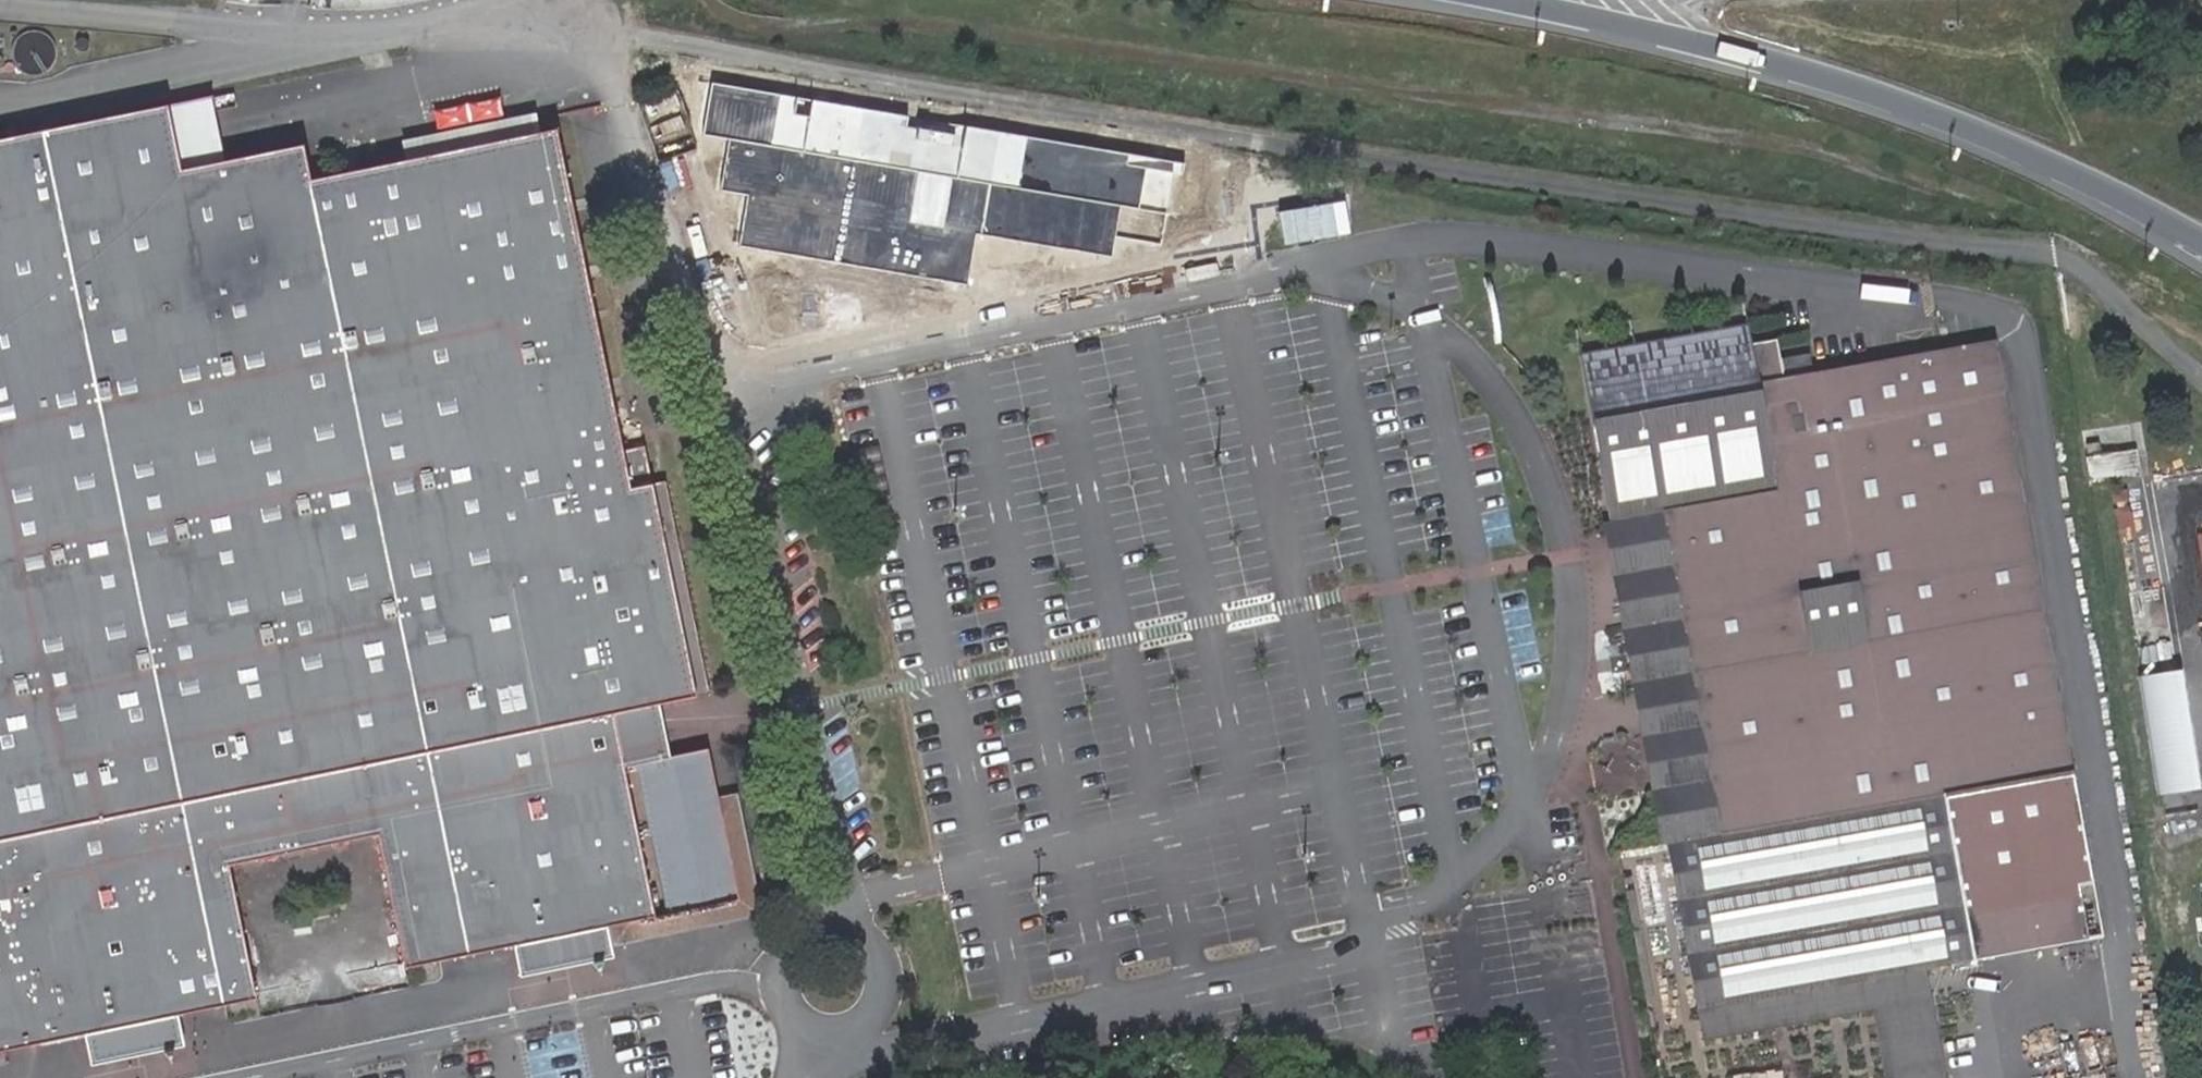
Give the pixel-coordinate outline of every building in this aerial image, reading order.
[(1174,163),(712,85),(703,135),(729,140),(720,190),(748,195),(739,247),(965,285),(974,234),(1109,256),(1113,237),(1161,245),(1174,163)] [(218,104),(207,106),(220,173),(232,170),(218,104)] [(109,1038),(112,1053),(114,1062),(141,1056),(169,1051),(167,1041),(164,1027),(260,1007),(259,1000),(232,873),(382,842),(394,903),(287,926),(300,983),(406,961),(409,976),(537,950),(539,965),(542,973),(568,967),(596,961),(595,952),(591,938),(742,907),(725,822),(722,805),(712,757),(647,770),(627,774),(617,723),(635,719),(701,707),(665,528),(658,492),(635,497),(598,313),(563,137),(317,189),(309,154),(232,170),(220,173),(207,106),(0,149),(0,1060),(109,1038)] [(2060,888),(2082,883),(2080,881),(1982,341),(1804,373),(1801,354),(1771,360),(1768,340),(1736,345),(1743,383),(1633,404),(1662,563),(1633,568),(1694,900),(1709,898),(1713,922),(1698,924),(1715,1038),(1874,1012),(1857,928),(1958,907),(2060,888)] [(2126,452),(2076,460),(2079,478),(2128,470),(2126,452)] [(679,525),(665,528),(701,707),(714,704),(679,525)] [(2177,670),(2139,676),(2160,809),(2198,803),(2190,748),(2177,670)] [(638,732),(635,719),(617,723),(627,774),(647,770),(638,732)] [(742,801),(722,805),(725,822),(742,907),(591,938),(595,952),(596,961),(767,924),(742,801)] [(2091,936),(2082,883),(2060,888),(2069,940),(2091,936)] [(2069,940),(2060,888),(1958,907),(1968,960),(2069,940)] [(1694,900),(1698,924),(1713,922),(1709,898),(1694,900)] [(1958,907),(1857,928),(1874,1012),(1885,1077),(1946,1077),(1925,971),(1968,960),(1958,907)] [(599,970),(596,961),(568,967),(542,973),(544,980),(599,970)] [(141,1056),(114,1062),(115,1068),(171,1057),(169,1051),(141,1056)] [(1743,1077),(1786,1077),(1783,1062),(1741,1070),(1743,1077)]
